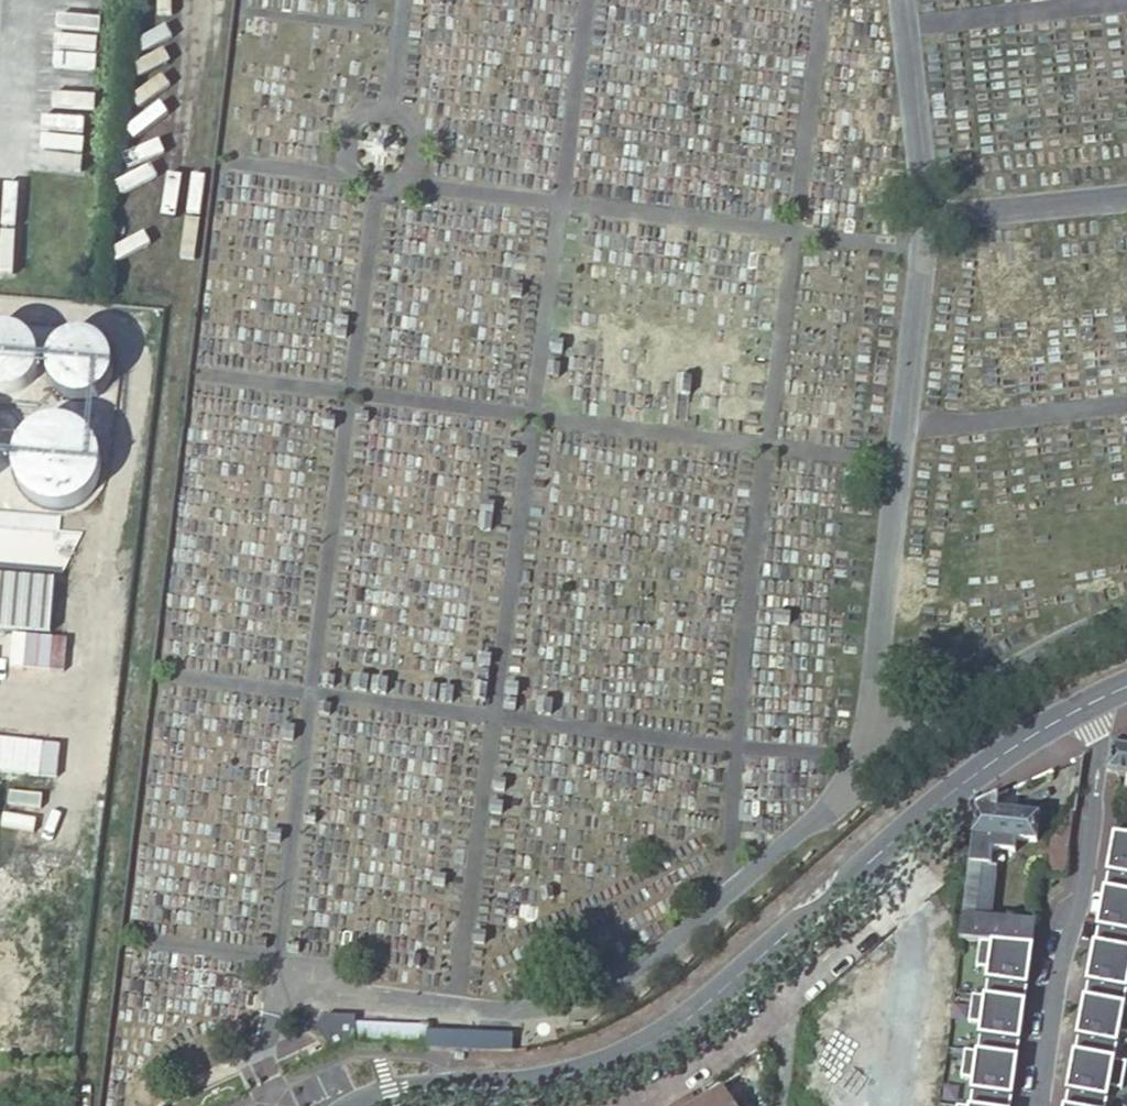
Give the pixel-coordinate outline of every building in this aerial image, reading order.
[(14,392),(29,385),(39,373),(42,357),(37,341),(25,330),(9,325),(0,327),(0,392),(14,392)] [(58,391),(72,399),(89,400),(103,393),(113,380),(116,364),(111,348),(99,337),(83,333),(67,336),(55,346),(48,361),(50,377),(58,391)] [(21,483),(33,498),(51,507),(70,507),(88,498),(100,483),(104,464),(100,445),(88,430),(71,422),(51,421),(34,430),(21,445),(17,464),(21,483)] [(55,583),(0,580),(0,634),(52,637),(55,583)] [(1112,743),(1109,770),(1111,770),(1126,773),(1126,737),(1112,743)] [(1073,811),(1076,792),(1067,791),(1064,809),(1073,811)] [(998,814),(1000,795),(974,806),(967,867),(988,869),(990,853),(1011,855),(1012,842),(1035,845),(1032,873),(1037,874),(1064,877),(1071,823),(998,814)] [(1111,832),(1102,887),(1126,891),(1126,834),(1111,832)] [(961,915),(958,941),(976,942),(1029,947),(1036,877),(1015,875),(1010,919),(961,915)] [(1102,887),(1092,942),(1126,948),(1126,891),(1102,887)] [(1029,947),(976,942),(973,967),(986,969),(982,997),(1022,1002),(1029,947)] [(1092,942),(1082,997),(1122,1004),(1126,978),(1126,948),(1092,942)] [(982,997),(969,995),(966,1022),(978,1024),(974,1053),(1015,1058),(1022,1002),(982,997)] [(1082,997),(1073,1053),(1113,1059),(1118,1030),(1126,1032),(1126,1004),(1122,1004),(1082,997)] [(314,1032),(324,1054),(350,1043),(351,1026),(336,1025),(337,1019),(322,1018),(314,1032)] [(350,1043),(418,1048),(418,1029),(351,1026),(350,1043)] [(488,1054),(508,1054),(508,1039),(427,1035),(427,1027),(418,1026),(418,1029),(418,1048),(420,1048),(420,1052),(454,1053),(488,1054)] [(962,1051),(958,1078),(971,1079),(967,1105),(1008,1105),(1015,1058),(974,1053),(962,1051)] [(1073,1053),(1063,1105),(1104,1105),(1108,1086),(1120,1088),(1125,1061),(1113,1059),(1073,1053)] [(721,1091),(697,1105),(730,1105),(721,1091)] [(688,1097),(683,1100),(673,1105),(674,1105),(693,1105),(688,1097)]
